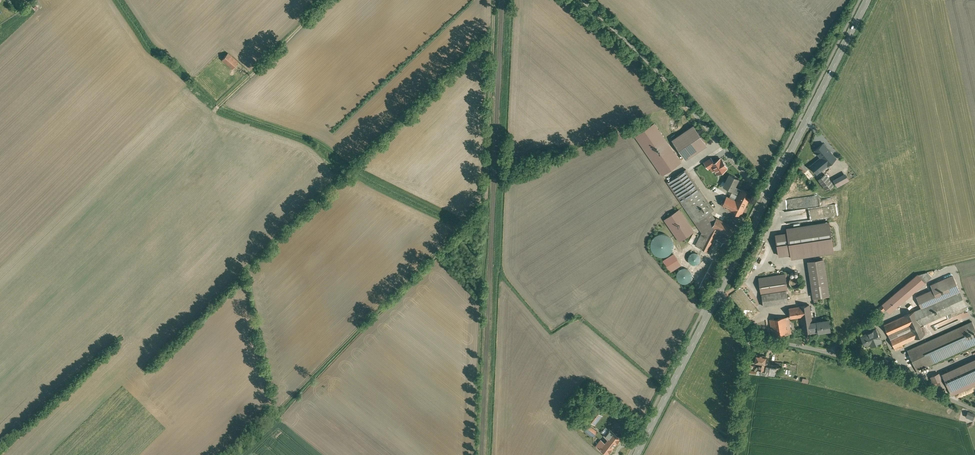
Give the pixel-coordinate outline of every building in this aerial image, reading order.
[(222,59),(233,69),(240,62),(229,52),(222,59)] [(691,123),(669,139),(684,159),(705,144),(691,123)] [(682,163),(654,124),(635,138),(662,177),(682,163)] [(830,151),(823,143),(816,150),(821,157),(822,158),(830,151)] [(836,158),(830,151),(822,158),(828,164),(828,165),(836,158)] [(716,170),(718,175),(730,169),(724,157),(716,162),(713,157),(705,161),(710,169),(711,169),(713,172),(716,170)] [(821,157),(811,166),(817,173),(828,164),(822,158),(821,157)] [(844,169),(837,172),(841,179),(843,183),(850,180),(847,175),(844,169)] [(683,171),(668,182),(681,202),(697,191),(683,171)] [(739,178),(730,174),(724,186),(733,190),(739,194),(741,189),(735,186),(739,178)] [(834,184),(825,174),(819,179),(828,190),(834,184)] [(721,183),(715,175),(711,178),(717,186),(721,183)] [(739,194),(736,200),(731,210),(741,215),(752,193),(742,188),(741,189),(739,194)] [(702,232),(696,245),(701,248),(711,228),(716,219),(711,212),(714,210),(700,189),(697,191),(681,202),(702,232)] [(733,190),(730,197),(727,196),(725,199),(724,198),(722,201),(724,202),(722,205),(731,210),(736,200),(739,194),(733,190)] [(664,221),(680,242),(694,232),(679,210),(664,221)] [(735,227),(717,218),(716,219),(711,228),(718,232),(715,236),(727,242),(735,227)] [(790,255),(791,260),(834,253),(829,222),(786,228),(787,234),(790,255)] [(711,228),(701,248),(707,251),(715,236),(718,232),(711,228)] [(660,257),(664,257),(668,256),(671,254),(673,251),(674,247),(674,244),(673,240),(670,237),(667,235),(664,234),(660,235),(657,236),(654,239),(652,242),(651,246),(652,249),(654,253),(657,255),(660,257)] [(790,255),(787,234),(775,236),(779,257),(790,255)] [(697,253),(695,252),(694,252),(692,253),(691,254),(690,255),(689,256),(689,257),(689,259),(689,261),(690,262),(691,263),(692,264),(693,265),(695,265),(696,265),(698,264),(699,263),(700,262),(701,260),(701,259),(701,257),(700,256),(700,254),(698,253),(697,253)] [(674,254),(664,260),(670,271),(681,264),(674,254)] [(824,259),(809,261),(814,297),(829,295),(824,259)] [(686,268),(684,268),(682,268),(681,269),(679,270),(678,272),(677,274),(677,276),(677,278),(678,280),(679,281),(681,282),(683,283),(685,283),(687,283),(689,282),(690,281),(692,279),(692,277),(692,275),(692,273),(691,271),(690,270),(688,269),(686,268)] [(786,274),(759,278),(762,294),(787,290),(787,291),(788,290),(786,274)] [(918,274),(903,287),(910,295),(925,282),(918,274)] [(798,275),(797,275),(796,275),(795,275),(794,275),(793,275),(793,276),(792,276),(791,277),(791,278),(790,279),(790,280),(790,281),(790,282),(790,283),(791,284),(791,285),(792,286),(793,286),(794,287),(796,287),(797,288),(798,287),(799,287),(800,286),(801,286),(801,285),(802,284),(802,283),(803,283),(803,282),(803,281),(803,280),(802,279),(802,278),(801,277),(800,276),(799,275),(798,275)] [(953,275),(931,285),(933,289),(917,297),(922,308),(945,297),(960,291),(953,275)] [(903,287),(875,311),(878,314),(886,308),(890,312),(910,295),(903,287)] [(787,290),(762,294),(764,306),(789,302),(787,291),(787,290)] [(960,291),(945,297),(952,312),(966,305),(960,291)] [(915,311),(915,310),(904,315),(905,315),(884,324),(896,350),(903,346),(902,344),(925,333),(921,325),(952,312),(945,297),(922,308),(915,311)] [(809,304),(800,306),(789,307),(791,318),(801,316),(804,332),(810,331),(813,330),(812,322),(809,304)] [(789,316),(770,319),(772,335),(776,335),(792,333),(789,316)] [(825,321),(818,322),(817,321),(812,322),(813,330),(810,331),(813,331),(814,330),(815,332),(819,332),(819,331),(830,329),(830,330),(831,330),(829,320),(825,320),(825,321)] [(908,350),(918,373),(917,370),(974,344),(974,327),(972,321),(908,350)] [(876,329),(869,333),(869,332),(868,332),(869,333),(865,334),(861,336),(865,346),(870,343),(872,346),(881,341),(880,339),(881,339),(876,329)] [(766,356),(756,354),(755,363),(760,364),(764,365),(765,365),(766,356)] [(941,372),(948,389),(974,377),(974,357),(941,372)] [(770,367),(766,367),(766,372),(761,371),(760,375),(769,376),(770,367)] [(595,408),(587,418),(593,422),(600,413),(595,408)] [(967,417),(974,420),(974,418),(974,414),(969,411),(967,417)] [(631,419),(624,414),(621,418),(628,423),(631,419)] [(598,431),(590,425),(585,431),(593,437),(598,431)] [(609,438),(605,443),(601,440),(597,445),(608,454),(613,447),(612,445),(614,443),(615,444),(620,437),(610,429),(604,435),(609,438)]
